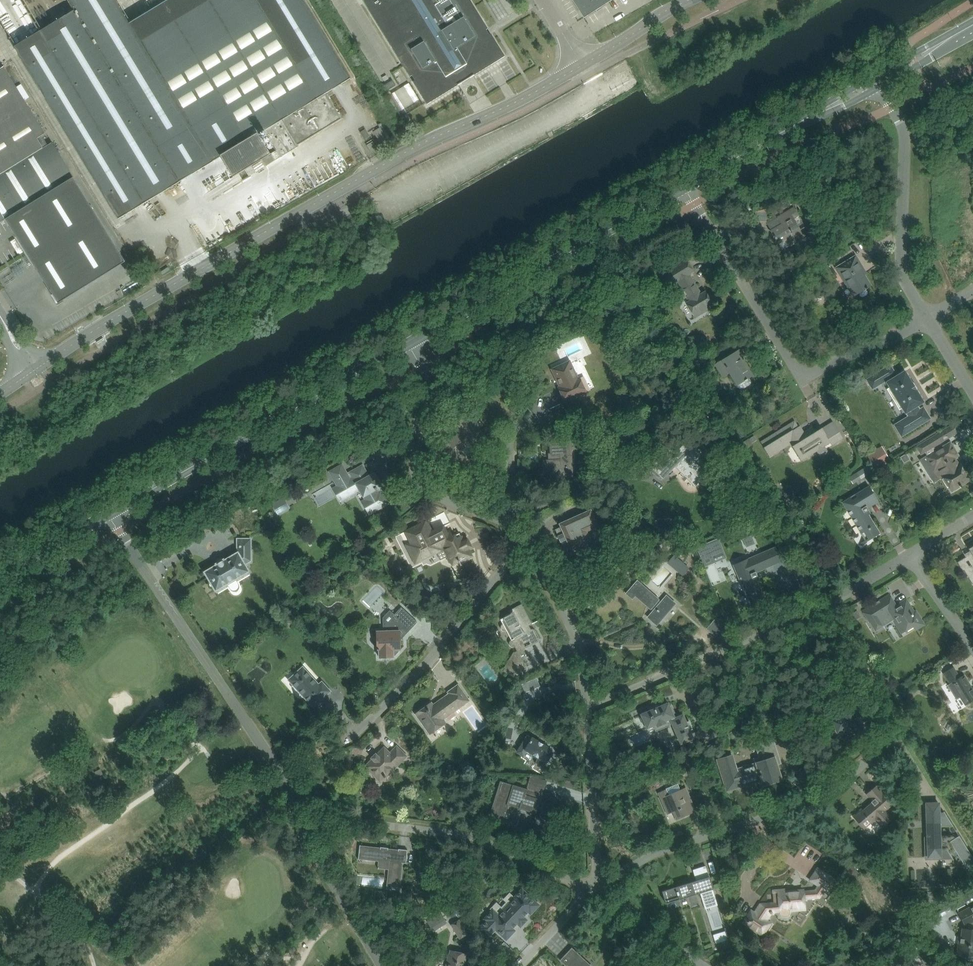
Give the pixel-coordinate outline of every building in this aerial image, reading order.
[(61,126),(94,179),(118,219),(180,182),(221,157),(233,177),(262,159),(266,166),(298,147),(298,146),(342,119),(326,93),(351,78),(304,0),(168,0),(130,23),(116,0),(69,0),(75,10),(13,49),(61,126)] [(426,103),(427,104),(505,56),(491,34),(489,35),(486,30),(488,29),(470,0),(363,0),(410,77),(412,76),(415,80),(413,82),(426,103)] [(584,18),(609,2),(608,0),(572,0),(584,18)] [(4,219),(5,219),(52,295),(57,303),(58,304),(125,262),(73,177),(52,143),(48,145),(42,135),(45,133),(4,68),(0,70),(0,222),(4,219)] [(393,80),(383,86),(386,92),(396,85),(393,80)] [(405,85),(395,92),(406,108),(416,102),(405,85)] [(365,129),(360,132),(365,139),(370,136),(365,129)] [(376,147),(373,142),(367,145),(370,150),(376,147)] [(807,196),(799,201),(804,209),(805,211),(813,206),(807,196)] [(804,225),(799,228),(793,218),(798,215),(794,208),(778,217),(782,224),(771,231),(778,244),(786,239),(790,246),(810,234),(804,225)] [(143,252),(135,257),(140,266),(148,261),(143,252)] [(871,286),(867,280),(864,275),(866,273),(856,256),(836,268),(853,296),(865,289),(866,289),(868,288),(867,287),(871,286)] [(663,273),(656,277),(660,284),(663,290),(668,287),(669,288),(675,285),(674,283),(679,280),(684,290),(683,291),(678,293),(682,300),(687,298),(689,301),(686,303),(695,318),(706,311),(715,306),(706,291),(701,294),(689,274),(694,271),(686,258),(663,273)] [(689,348),(683,352),(686,358),(693,354),(689,348)] [(745,355),(740,348),(715,364),(723,377),(730,373),(737,386),(738,385),(741,388),(744,389),(752,384),(753,381),(751,377),(754,376),(742,357),(745,355)] [(699,369),(708,364),(705,358),(696,364),(699,369)] [(565,402),(574,398),(586,392),(580,378),(578,379),(570,361),(552,369),(560,387),(558,388),(565,402)] [(896,374),(890,365),(866,380),(872,389),(885,381),(905,413),(906,413),(907,416),(893,424),(901,437),(931,418),(924,405),(920,407),(919,405),(925,401),(905,369),(896,374)] [(463,394),(461,401),(467,403),(469,396),(463,394)] [(453,439),(447,433),(435,445),(456,466),(466,456),(461,451),(470,442),(475,447),(485,437),(464,417),(454,426),(460,432),(453,439)] [(794,421),(761,442),(764,447),(764,448),(769,456),(770,457),(791,444),(801,461),(817,451),(820,455),(823,456),(827,454),(827,451),(825,446),(830,443),(832,445),(843,438),(838,430),(833,422),(822,428),(816,432),(813,427),(804,432),(802,429),(801,430),(794,421)] [(928,456),(926,457),(940,479),(943,477),(949,487),(952,491),(960,486),(961,488),(963,487),(961,485),(970,480),(961,466),(958,467),(953,459),(958,455),(950,443),(937,451),(934,446),(943,441),(939,434),(917,447),(921,454),(925,452),(928,456)] [(750,438),(739,444),(743,450),(753,443),(753,442),(750,438)] [(549,460),(544,461),(544,471),(552,471),(552,473),(553,478),(561,477),(568,477),(567,467),(567,466),(571,466),(570,442),(566,442),(560,442),(550,443),(551,455),(552,455),(552,460),(549,460)] [(669,447),(658,459),(650,467),(663,479),(676,466),(695,485),(706,473),(695,462),(698,458),(698,451),(695,447),(696,446),(696,445),(691,450),(685,444),(675,453),(669,447)] [(891,456),(886,449),(869,459),(874,466),(891,456)] [(906,453),(900,457),(904,463),(910,459),(906,453)] [(342,465),(330,472),(333,477),(338,486),(335,488),(337,491),(340,490),(345,498),(360,489),(366,500),(371,508),(367,511),(369,514),(379,508),(388,503),(381,491),(379,492),(377,488),(381,486),(380,484),(380,481),(379,478),(375,476),(374,474),(369,477),(362,466),(354,471),(351,473),(347,475),(345,471),(342,465)] [(857,472),(849,477),(853,484),(862,479),(873,472),(868,465),(857,472)] [(330,486),(314,494),(319,505),(336,497),(330,486)] [(843,503),(856,525),(862,533),(866,531),(871,539),(880,534),(868,515),(867,515),(865,512),(869,510),(867,506),(877,500),(872,491),(869,486),(843,503)] [(289,508),(289,507),(287,503),(284,498),(274,503),(280,513),(289,508)] [(571,550),(579,546),(580,546),(583,548),(588,542),(591,541),(587,531),(599,526),(591,509),(559,524),(562,531),(557,533),(562,543),(567,541),(571,551),(572,551),(571,550)] [(445,533),(443,527),(444,527),(444,526),(432,532),(427,521),(405,532),(411,543),(406,545),(415,563),(446,548),(449,555),(446,556),(449,563),(453,564),(463,559),(465,560),(472,556),(468,548),(470,547),(470,546),(469,546),(467,541),(467,540),(464,541),(462,536),(461,536),(459,534),(460,534),(460,533),(453,536),(450,531),(445,533)] [(748,547),(756,543),(752,534),(744,538),(748,547)] [(718,538),(697,547),(705,566),(714,562),(712,556),(724,551),(718,538)] [(216,591),(225,586),(227,584),(229,586),(231,587),(234,586),(236,584),(236,582),(236,579),(249,571),(245,565),(251,561),(251,539),(238,539),(238,553),(225,561),(224,559),(216,564),(217,565),(205,572),(211,582),(209,584),(210,587),(212,588),(214,588),(216,591)] [(734,565),(748,597),(752,607),(765,601),(755,577),(757,576),(756,572),(787,559),(783,550),(781,545),(734,565)] [(674,556),(669,562),(683,574),(688,568),(674,556)] [(970,558),(968,556),(958,562),(963,571),(964,570),(970,580),(972,579),(972,557),(970,558)] [(637,581),(633,586),(627,594),(632,598),(635,595),(653,610),(648,616),(657,623),(674,603),(667,596),(666,596),(660,602),(637,581)] [(897,618),(905,631),(913,626),(915,630),(924,624),(916,611),(914,612),(906,600),(896,606),(889,595),(863,611),(870,623),(878,618),(883,626),(897,618)] [(513,647),(515,647),(517,651),(515,652),(503,671),(513,677),(516,673),(526,668),(520,655),(524,653),(522,649),(526,647),(523,643),(529,640),(531,645),(540,640),(536,631),(534,629),(531,629),(528,631),(526,628),(532,624),(522,604),(509,611),(510,614),(501,619),(503,624),(501,626),(501,628),(502,630),(504,631),(507,631),(510,629),(514,638),(511,640),(510,642),(509,644),(510,646),(513,647)] [(383,623),(383,631),(377,631),(377,638),(372,643),(377,648),(377,650),(379,650),(379,658),(384,657),(387,660),(389,657),(394,657),(394,655),(395,655),(399,651),(399,650),(400,650),(400,637),(403,634),(405,636),(417,622),(401,607),(386,623),(383,623)] [(716,618),(707,628),(713,634),(722,624),(716,618)] [(488,683),(496,678),(485,659),(476,664),(488,683)] [(303,667),(298,672),(291,678),(300,688),(298,690),(311,704),(318,701),(319,702),(330,691),(322,682),(319,685),(303,667)] [(946,678),(950,684),(948,685),(956,700),(958,699),(960,698),(965,705),(972,700),(972,689),(964,675),(960,678),(956,672),(948,677),(946,678)] [(470,701),(464,693),(458,685),(448,692),(449,694),(441,700),(442,702),(435,707),(432,702),(415,714),(430,734),(446,723),(444,719),(470,701)] [(711,723),(711,722),(697,728),(698,728),(699,731),(691,735),(689,731),(693,730),(689,721),(686,723),(682,715),(674,719),(673,717),(674,717),(673,717),(672,714),(674,713),(671,706),(669,707),(668,704),(658,708),(657,706),(649,709),(650,712),(641,716),(642,718),(640,719),(644,727),(646,726),(647,728),(646,729),(647,729),(653,726),(656,732),(670,726),(670,727),(673,726),(682,746),(682,745),(689,742),(690,745),(703,739),(704,742),(704,743),(717,737),(717,736),(717,737),(711,723)] [(842,717),(833,721),(838,732),(846,729),(849,735),(852,733),(854,735),(859,733),(859,730),(863,729),(860,721),(862,720),(863,722),(869,719),(864,708),(856,712),(854,708),(840,714),(842,717)] [(648,731),(630,737),(632,745),(651,740),(648,731)] [(535,763),(537,764),(546,769),(549,764),(547,762),(553,753),(547,749),(548,747),(528,735),(518,752),(523,756),(527,751),(533,755),(532,756),(537,759),(535,763)] [(773,740),(756,746),(760,758),(776,753),(773,740)] [(371,758),(373,760),(366,766),(371,771),(370,772),(374,776),(375,775),(379,779),(383,775),(384,776),(405,755),(397,747),(390,754),(384,749),(378,755),(376,754),(371,758)] [(781,778),(777,763),(775,758),(737,770),(732,755),(717,760),(727,789),(761,779),(763,784),(781,778)] [(520,808),(535,813),(537,807),(546,810),(551,811),(551,810),(549,810),(554,795),(544,792),(543,792),(542,794),(526,790),(514,786),(514,785),(500,781),(489,818),(504,822),(504,821),(503,821),(508,805),(510,800),(521,803),(519,808),(520,809),(520,808)] [(667,789),(658,793),(668,814),(673,812),(676,819),(690,813),(686,802),(691,800),(687,791),(686,788),(680,790),(677,784),(666,788),(667,789)] [(862,809),(853,816),(859,824),(864,829),(875,819),(882,827),(884,825),(892,819),(885,811),(890,807),(887,803),(890,801),(877,786),(869,792),(866,795),(872,801),(871,802),(863,810),(862,809)] [(925,837),(925,848),(928,848),(928,851),(928,857),(938,857),(941,857),(940,847),(946,847),(950,854),(955,850),(967,868),(972,864),(972,858),(959,836),(955,838),(954,836),(947,837),(940,837),(940,826),(953,825),(943,810),(939,810),(939,803),(926,804),(928,837),(925,837)] [(359,858),(379,861),(390,862),(389,870),(387,888),(386,888),(386,889),(400,890),(399,889),(402,863),(406,864),(408,850),(398,849),(398,850),(388,849),(388,848),(380,847),(380,848),(360,846),(360,845),(358,859),(359,859),(359,858)] [(853,863),(843,873),(851,881),(861,872),(853,863)] [(693,870),(696,881),(663,891),(664,894),(665,896),(666,898),(666,901),(667,903),(700,893),(705,910),(718,906),(706,866),(693,870)] [(780,911),(780,913),(781,915),(783,917),(786,917),(788,916),(790,914),(790,912),(790,910),(805,909),(804,897),(818,896),(823,888),(828,891),(835,880),(817,868),(809,879),(819,885),(815,891),(804,892),(803,890),(795,891),(795,893),(786,894),(785,890),(774,891),(775,904),(761,905),(755,914),(751,911),(744,922),(762,934),(769,924),(765,921),(770,913),(772,913),(772,912),(780,911)] [(521,927),(527,920),(524,917),(528,912),(531,914),(539,905),(522,889),(515,896),(517,898),(510,904),(509,903),(503,910),(504,911),(499,916),(493,910),(484,919),(486,921),(479,929),(488,937),(496,929),(506,940),(515,931),(513,928),(517,923),(521,927)] [(955,957),(971,959),(971,957),(972,957),(972,959),(972,906),(959,913),(965,925),(968,924),(969,925),(968,930),(962,929),(961,937),(960,937),(960,938),(959,944),(958,946),(957,945),(955,957)] [(708,913),(718,942),(728,939),(718,909),(708,913)] [(441,912),(427,921),(434,932),(447,923),(441,912)] [(459,920),(451,925),(460,939),(468,934),(459,920)] [(493,940),(489,944),(496,950),(500,946),(493,940)] [(913,947),(908,950),(912,957),(917,955),(913,947)] [(561,960),(567,965),(590,965),(591,965),(572,948),(571,949),(572,950),(562,960),(561,960)] [(447,961),(446,965),(464,965),(467,954),(457,952),(451,951),(450,955),(449,955),(447,961)]
